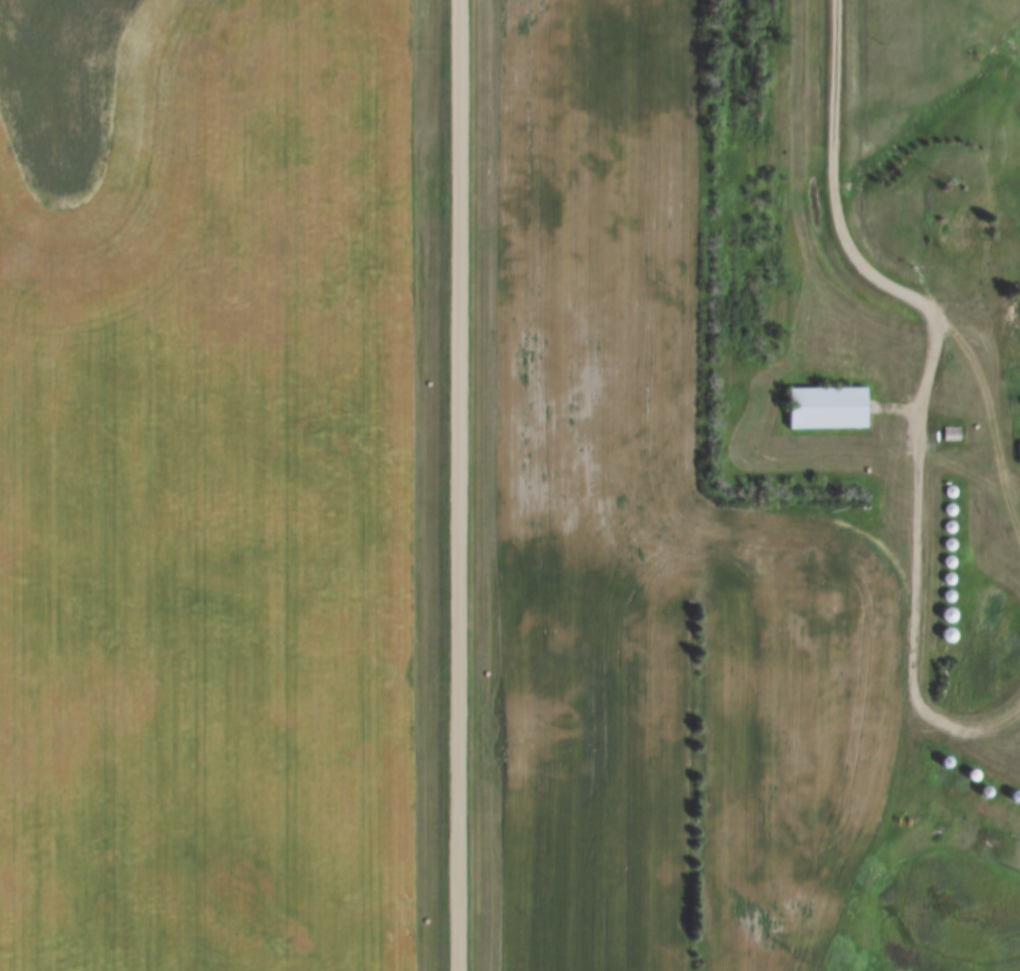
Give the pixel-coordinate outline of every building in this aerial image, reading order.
[(865,389),(788,389),(788,429),(865,429),(865,389)] [(960,442),(960,427),(944,427),(944,442),(960,442)] [(1019,805),(1019,794),(1013,790),(1008,798),(1019,805)]
